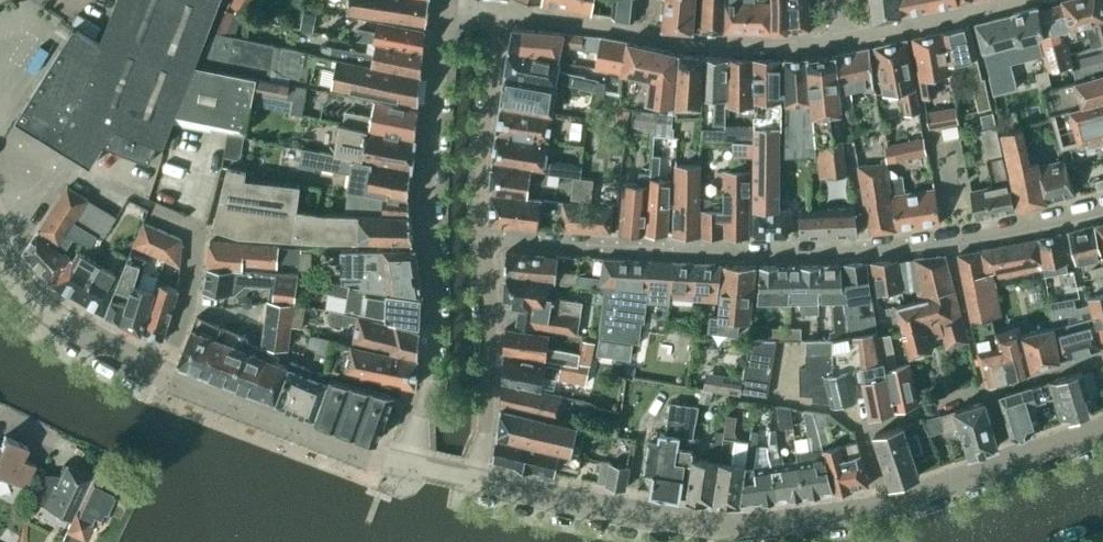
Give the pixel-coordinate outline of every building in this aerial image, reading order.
[(101,41),(75,25),(16,119),(91,165),(104,145),(150,162),(157,144),(163,146),(186,83),(205,39),(220,0),(117,0),(101,41)] [(230,5),(245,14),(253,0),(233,0),(230,5)] [(429,0),(351,0),(350,12),(426,24),(429,0)] [(541,2),(543,3),(591,13),(593,0),(542,0),(541,2)] [(635,0),(613,0),(612,17),(633,22),(635,0)] [(633,22),(663,28),(693,31),(695,0),(635,0),(633,22)] [(727,0),(702,0),(699,31),(723,32),(724,2),(727,2),(727,0)] [(727,2),(724,2),(723,32),(772,33),(771,4),(754,3),(754,0),(727,0),(727,2)] [(811,31),(810,0),(771,0),(771,4),(772,33),(789,32),(811,31)] [(901,0),(870,0),(872,21),(903,15),(901,0)] [(903,15),(958,4),(957,0),(901,0),(903,15)] [(1102,18),(1102,3),(1102,0),(1064,0),(1063,0),(1064,4),(1038,12),(1043,31),(1040,41),(1043,54),(1047,69),(1072,63),(1066,41),(1063,29),(1074,26),(1102,18)] [(1043,31),(1038,12),(1037,7),(1012,14),(1012,15),(976,25),(992,93),(1016,88),(1010,63),(1043,54),(1040,41),(1043,31)] [(312,12),(305,10),(303,16),(302,16),(299,29),(309,32),(312,17),(311,17),(312,12)] [(227,11),(215,32),(234,36),(241,16),(227,11)] [(1074,26),(1063,29),(1066,41),(1090,35),(1093,46),(1102,44),(1102,18),(1074,26)] [(377,42),(423,52),(426,30),(378,20),(376,31),(359,28),(357,40),(376,44),(377,42)] [(943,33),(948,66),(965,62),(978,110),(988,107),(984,90),(981,90),(978,81),(982,80),(969,26),(943,33)] [(595,65),(609,69),(614,40),(601,37),(513,28),(510,49),(560,59),(560,58),(562,46),(581,50),(598,52),(595,65)] [(235,136),(241,137),(250,139),(260,87),(294,94),(290,113),(302,115),(307,88),(269,81),(276,45),(234,36),(215,32),(192,71),(173,123),(211,131),(211,128),(235,133),(235,136)] [(950,75),(948,66),(943,33),(913,39),(925,97),(937,95),(935,78),(950,75)] [(614,40),(609,69),(622,73),(627,42),(614,40)] [(919,113),(915,89),(906,40),(875,48),(877,58),(884,95),(900,92),(905,115),(919,113)] [(421,75),(423,52),(377,42),(376,44),(375,55),(333,47),(332,57),(421,75)] [(678,104),(680,54),(627,42),(622,73),(650,79),(648,102),(669,104),(677,104),(678,104)] [(1093,46),(1079,50),(1083,66),(1073,69),(1074,75),(1102,67),(1102,44),(1093,46)] [(419,104),(421,75),(332,57),(329,57),(320,55),(298,50),(281,46),(276,70),(279,74),(283,76),(307,81),(310,70),(314,71),(315,66),(336,71),(333,86),(419,104)] [(322,46),(320,55),(329,57),(331,48),(322,46)] [(506,73),(557,83),(603,93),(605,82),(585,78),(586,76),(559,70),(561,60),(560,59),(510,49),(506,73)] [(869,49),(836,56),(842,106),(852,104),(851,91),(873,87),(869,49)] [(703,97),(702,57),(680,54),(678,104),(703,106),(703,97)] [(816,143),(835,142),(832,113),(842,111),(842,106),(836,56),(807,59),(816,143)] [(727,58),(702,57),(703,97),(727,98),(727,58)] [(727,98),(727,106),(749,107),(749,112),(755,112),(755,110),(755,102),(754,60),(727,58),(727,98)] [(816,143),(807,59),(784,60),(788,154),(817,154),(816,145),(816,143)] [(754,127),(781,127),(781,115),(779,60),(754,60),(755,102),(767,102),(767,116),(754,116),(754,127)] [(1039,92),(1043,91),(1051,88),(1048,71),(1035,73),(1039,92)] [(506,73),(501,104),(553,113),(553,108),(557,83),(506,73)] [(1043,91),(1052,118),(1102,102),(1102,73),(1076,81),(1051,88),(1043,91)] [(343,123),(415,138),(418,109),(375,100),(371,116),(345,111),(343,123)] [(1102,136),(1102,102),(1052,118),(1061,148),(1085,141),(1102,136)] [(669,104),(668,113),(673,114),(676,114),(677,104),(669,104)] [(553,117),(500,108),(497,132),(549,142),(552,124),(553,117)] [(958,122),(955,108),(926,113),(929,127),(958,122)] [(629,111),(616,109),(613,129),(625,131),(629,111)] [(654,135),(656,112),(632,109),(631,125),(630,138),(653,141),(654,135)] [(668,113),(656,112),(654,135),(673,137),(674,128),(671,128),(673,114),(668,113)] [(755,141),(754,127),(745,127),(744,113),(739,114),(739,141),(755,141)] [(1014,210),(994,127),(991,114),(981,117),(984,130),(981,131),(994,186),(971,190),(977,218),(1014,210)] [(415,138),(343,123),(343,124),(339,124),(334,154),(411,168),(412,168),(415,138)] [(957,125),(942,128),(944,139),(959,136),(957,125)] [(756,127),(754,236),(788,236),(789,210),(779,209),(780,128),(756,127)] [(1064,160),(1038,167),(1037,160),(1030,162),(1022,128),(1002,133),(1019,209),(1075,196),(1064,160)] [(725,130),(713,129),(712,139),(725,140),(725,130)] [(580,178),(580,177),(582,165),(555,162),(554,165),(546,163),(549,142),(497,132),(492,163),(550,174),(573,177),(580,178)] [(238,160),(241,137),(235,136),(235,137),(227,135),(224,158),(238,160)] [(1085,141),(1088,151),(1102,147),(1102,136),(1085,141)] [(927,154),(923,137),(884,146),(888,162),(927,154)] [(732,158),(755,159),(755,141),(739,141),(733,141),(732,158)] [(843,142),(816,145),(817,154),(819,177),(846,174),(843,142)] [(408,199),(411,168),(334,154),(303,149),(299,167),(314,170),(315,167),(351,174),(347,209),(409,212),(408,199)] [(676,181),(674,180),(659,179),(661,156),(652,156),(645,233),(667,234),(669,203),(675,203),(676,181)] [(550,174),(492,163),(491,191),(527,196),(531,171),(550,174)] [(676,181),(675,203),(674,234),(700,235),(700,199),(700,165),(675,164),(674,180),(676,181)] [(863,188),(889,184),(887,165),(860,166),(863,188)] [(410,215),(409,212),(347,209),(346,215),(324,214),(297,210),(298,205),(300,185),(246,179),(247,171),(228,167),(213,227),(238,235),(325,241),(413,241),(410,215)] [(749,171),(724,170),(723,209),(712,209),(711,200),(700,199),(700,235),(750,236),(749,171)] [(624,183),(622,202),(619,233),(643,233),(646,204),(649,174),(639,173),(638,184),(624,183)] [(891,195),(893,207),(897,230),(940,224),(935,189),(906,193),(903,175),(891,177),(893,195),(891,195)] [(573,177),(572,188),(577,189),(576,199),(591,201),(593,179),(580,178),(573,177)] [(1095,180),(1098,190),(1102,189),(1102,177),(1095,180)] [(619,198),(620,180),(611,179),(610,197),(619,198)] [(893,207),(891,195),(889,184),(863,188),(866,211),(893,207)] [(67,187),(52,210),(74,223),(75,222),(76,220),(88,200),(67,187)] [(540,211),(558,214),(564,214),(563,219),(565,202),(562,202),(491,193),(490,223),(538,229),(540,211)] [(85,226),(98,205),(88,200),(76,220),(85,226)] [(565,202),(563,219),(562,230),(611,232),(613,204),(565,202)] [(94,232),(107,211),(98,205),(85,226),(94,232)] [(869,233),(897,230),(893,207),(866,211),(869,233)] [(854,209),(820,210),(802,210),(801,210),(800,236),(857,234),(854,209)] [(97,237),(75,222),(74,223),(52,210),(39,230),(60,245),(67,234),(75,239),(91,246),(97,237)] [(117,218),(107,211),(94,232),(104,238),(117,218)] [(159,257),(169,233),(143,222),(133,246),(159,257)] [(1102,258),(1102,255),(1096,225),(1068,232),(1077,264),(1102,258)] [(24,252),(53,283),(70,259),(64,254),(75,239),(67,234),(60,245),(59,245),(38,230),(24,252)] [(182,239),(169,233),(159,257),(180,266),(182,239)] [(1044,262),(1042,263),(1043,268),(1044,268),(1046,276),(1068,272),(1066,262),(1068,262),(1061,234),(1039,239),(1044,262)] [(984,275),(994,273),(1011,269),(1042,263),(1044,262),(1039,239),(1008,245),(979,251),(984,275)] [(210,241),(208,268),(243,270),(244,266),(256,267),(277,269),(278,260),(294,261),(294,248),(279,247),(210,241)] [(363,287),(422,295),(414,248),(342,249),(342,274),(342,284),(363,287)] [(958,254),(971,322),(994,317),(994,318),(1002,316),(994,273),(984,275),(979,251),(958,254)] [(312,253),(301,252),(301,264),(300,266),(312,267),(312,253)] [(549,279),(548,281),(578,284),(578,285),(602,287),(604,288),(599,338),(639,343),(642,322),(644,322),(647,297),(649,297),(651,261),(603,259),(602,279),(578,276),(578,274),(556,271),(558,256),(506,252),(506,275),(549,279)] [(70,259),(53,283),(81,300),(102,267),(78,253),(73,261),(70,259)] [(107,314),(106,315),(141,333),(142,332),(155,290),(158,282),(159,278),(143,273),(148,258),(130,253),(120,278),(116,288),(130,292),(126,304),(111,300),(107,314)] [(968,341),(945,256),(914,259),(922,289),(916,290),(918,299),(895,304),(910,357),(931,351),(928,338),(943,335),(947,348),(968,341)] [(674,263),(651,261),(649,297),(672,298),(674,263)] [(900,289),(897,261),(872,263),(876,292),(900,289)] [(697,264),(674,263),(672,298),(695,300),(697,264)] [(695,300),(716,301),(718,301),(721,265),(697,264),(695,300)] [(844,314),(845,337),(878,332),(876,316),(860,319),(857,302),(871,299),(866,264),(845,265),(848,303),(843,303),(844,314)] [(819,314),(820,301),(818,301),(819,265),(800,266),(790,266),(789,301),(802,301),(802,314),(819,314)] [(845,337),(844,314),(843,303),(840,265),(819,265),(818,301),(820,301),(834,302),(835,305),(832,305),(835,331),(830,332),(831,339),(845,337)] [(722,302),(718,301),(716,301),(715,309),(719,309),(718,317),(710,316),(708,333),(738,336),(740,323),(749,324),(755,266),(726,266),(722,302)] [(789,301),(790,266),(761,266),(759,300),(789,301)] [(81,300),(106,315),(107,314),(111,300),(116,288),(120,278),(102,267),(81,300)] [(243,270),(208,268),(204,291),(234,295),(245,285),(270,287),(268,302),(295,305),(296,299),(299,274),(255,271),(243,270)] [(1083,273),(1085,280),(1102,275),(1102,268),(1083,273)] [(547,296),(548,281),(549,279),(506,275),(506,298),(516,299),(515,305),(521,306),(519,325),(578,332),(582,300),(547,296)] [(421,295),(422,295),(363,287),(342,284),(317,280),(315,290),(348,296),(346,310),(420,326),(421,295)] [(158,282),(155,290),(142,333),(162,342),(179,289),(158,282)] [(1102,348),(1102,294),(1089,298),(1091,305),(1102,348)] [(1102,348),(1091,305),(1077,309),(1075,298),(1051,303),(1055,327),(1059,361),(1102,348)] [(268,302),(262,347),(289,350),(295,305),(268,302)] [(306,307),(296,306),(294,315),(304,317),(306,307)] [(353,345),(418,361),(420,330),(332,313),(331,322),(344,326),(349,327),(350,323),(357,324),(353,345)] [(178,363),(202,372),(220,328),(197,316),(191,329),(178,363)] [(987,382),(1007,376),(1031,369),(1024,335),(1022,335),(1020,328),(998,333),(994,318),(994,317),(971,322),(978,350),(987,382)] [(1033,332),(1024,335),(1031,369),(1059,361),(1055,327),(1033,332)] [(229,383),(247,341),(220,328),(202,372),(229,383)] [(777,339),(776,341),(786,341),(787,328),(773,328),(773,339),(777,339)] [(801,341),(801,339),(801,328),(787,328),(786,341),(801,341)] [(504,351),(567,363),(575,365),(577,351),(548,346),(550,334),(505,329),(504,351)] [(856,400),(849,369),(865,365),(867,378),(863,379),(870,418),(893,411),(885,369),(879,337),(878,332),(845,337),(831,339),(832,353),(833,367),(825,367),(826,381),(827,394),(813,396),(812,401),(831,403),(834,405),(856,400)] [(885,369),(886,369),(893,411),(917,404),(909,364),(898,367),(891,334),(879,337),(885,369)] [(328,362),(334,341),(311,336),(307,347),(318,350),(315,357),(328,362)] [(777,339),(773,339),(750,339),(749,351),(774,356),(776,341),(777,339)] [(828,339),(805,339),(805,354),(832,353),(831,339),(828,339)] [(262,348),(249,342),(247,341),(229,383),(253,393),(269,352),(262,348)] [(334,341),(328,362),(326,372),(332,373),(372,382),(373,377),(416,387),(418,361),(353,345),(334,341)] [(633,346),(602,341),(600,355),(631,359),(633,346)] [(577,351),(575,365),(587,367),(591,368),(595,344),(581,342),(580,352),(577,351)] [(253,393),(276,402),(287,367),(276,362),(279,357),(262,348),(269,352),(253,393)] [(749,351),(747,365),(772,369),(774,356),(749,351)] [(832,353),(805,354),(806,368),(825,367),(833,367),(832,353)] [(504,355),(502,381),(541,390),(544,375),(557,378),(559,366),(504,355)] [(287,367),(276,402),(316,417),(331,377),(330,377),(332,373),(326,372),(328,362),(315,357),(310,369),(290,363),(287,367)] [(589,368),(562,363),(561,363),(558,378),(586,384),(589,368)] [(747,365),(745,378),(770,382),(772,369),(747,365)] [(825,367),(806,368),(799,368),(799,382),(826,381),(825,367)] [(1051,382),(1054,395),(1061,420),(1069,417),(1074,419),(1086,415),(1088,410),(1084,398),(1089,396),(1082,372),(1051,382)] [(627,376),(615,375),(610,411),(621,413),(627,376)] [(740,395),(740,394),(743,378),(731,376),(728,393),(740,395)] [(316,417),(336,425),(352,383),(331,377),(316,417)] [(770,382),(745,378),(743,392),(767,396),(770,382)] [(558,394),(541,390),(502,381),(501,407),(558,420),(561,407),(564,393),(560,392),(558,394)] [(826,381),(799,382),(799,395),(813,396),(827,394),(826,381)] [(1035,402),(1054,395),(1051,382),(1000,397),(1012,437),(1016,440),(1028,436),(1031,430),(1038,427),(1034,410),(1037,408),(1035,402)] [(352,383),(336,425),(356,433),(373,389),(352,383)] [(373,389),(356,433),(377,440),(393,394),(373,389)] [(699,401),(710,403),(712,391),(704,389),(701,389),(699,401)] [(998,446),(985,401),(956,410),(924,420),(928,434),(942,430),(943,432),(958,427),(967,457),(998,446)] [(666,433),(661,433),(659,446),(648,445),(643,474),(654,476),(651,493),(680,498),(684,469),(690,469),(692,458),(693,449),(694,449),(696,439),(694,438),(698,407),(670,402),(666,433)] [(781,427),(794,427),(792,409),(777,406),(781,427)] [(501,407),(497,437),(580,455),(586,428),(578,427),(578,425),(558,421),(558,420),(501,407)] [(820,443),(813,413),(804,411),(807,430),(810,450),(796,452),(798,460),(805,496),(809,495),(812,497),(817,497),(819,494),(832,492),(822,449),(820,443)] [(831,416),(813,413),(820,443),(831,441),(827,426),(838,423),(839,422),(831,416)] [(745,465),(748,444),(735,442),(736,434),(735,434),(737,417),(727,415),(724,433),(723,433),(715,492),(714,503),(741,505),(745,465)] [(602,431),(616,434),(619,420),(605,417),(602,431)] [(907,435),(904,426),(874,435),(891,485),(920,474),(914,454),(923,450),(917,432),(907,435)] [(768,453),(770,464),(777,500),(793,498),(795,500),(800,499),(803,496),(805,496),(798,460),(784,462),(783,455),(779,456),(776,430),(770,430),(768,453)] [(751,431),(749,444),(757,445),(758,432),(751,431)] [(686,499),(714,503),(715,492),(723,433),(716,432),(714,443),(709,442),(707,460),(692,458),(690,469),(686,499)] [(5,436),(0,446),(0,480),(5,478),(24,487),(34,465),(22,458),(27,447),(5,436)] [(580,455),(497,437),(494,461),(554,475),(556,465),(579,470),(582,457),(580,456),(580,455)] [(857,442),(822,449),(832,492),(852,489),(851,487),(869,486),(857,442)] [(745,465),(741,505),(765,501),(768,503),(773,503),(775,500),(777,500),(770,464),(750,467),(750,463),(755,460),(757,445),(749,444),(748,444),(745,465)] [(625,488),(630,467),(602,461),(597,483),(625,488)] [(55,485),(44,506),(70,520),(91,477),(66,465),(55,485)] [(60,541),(80,541),(91,518),(100,522),(116,489),(91,477),(70,520),(60,541)] [(19,517),(18,541),(27,541),(28,518),(19,517)]
